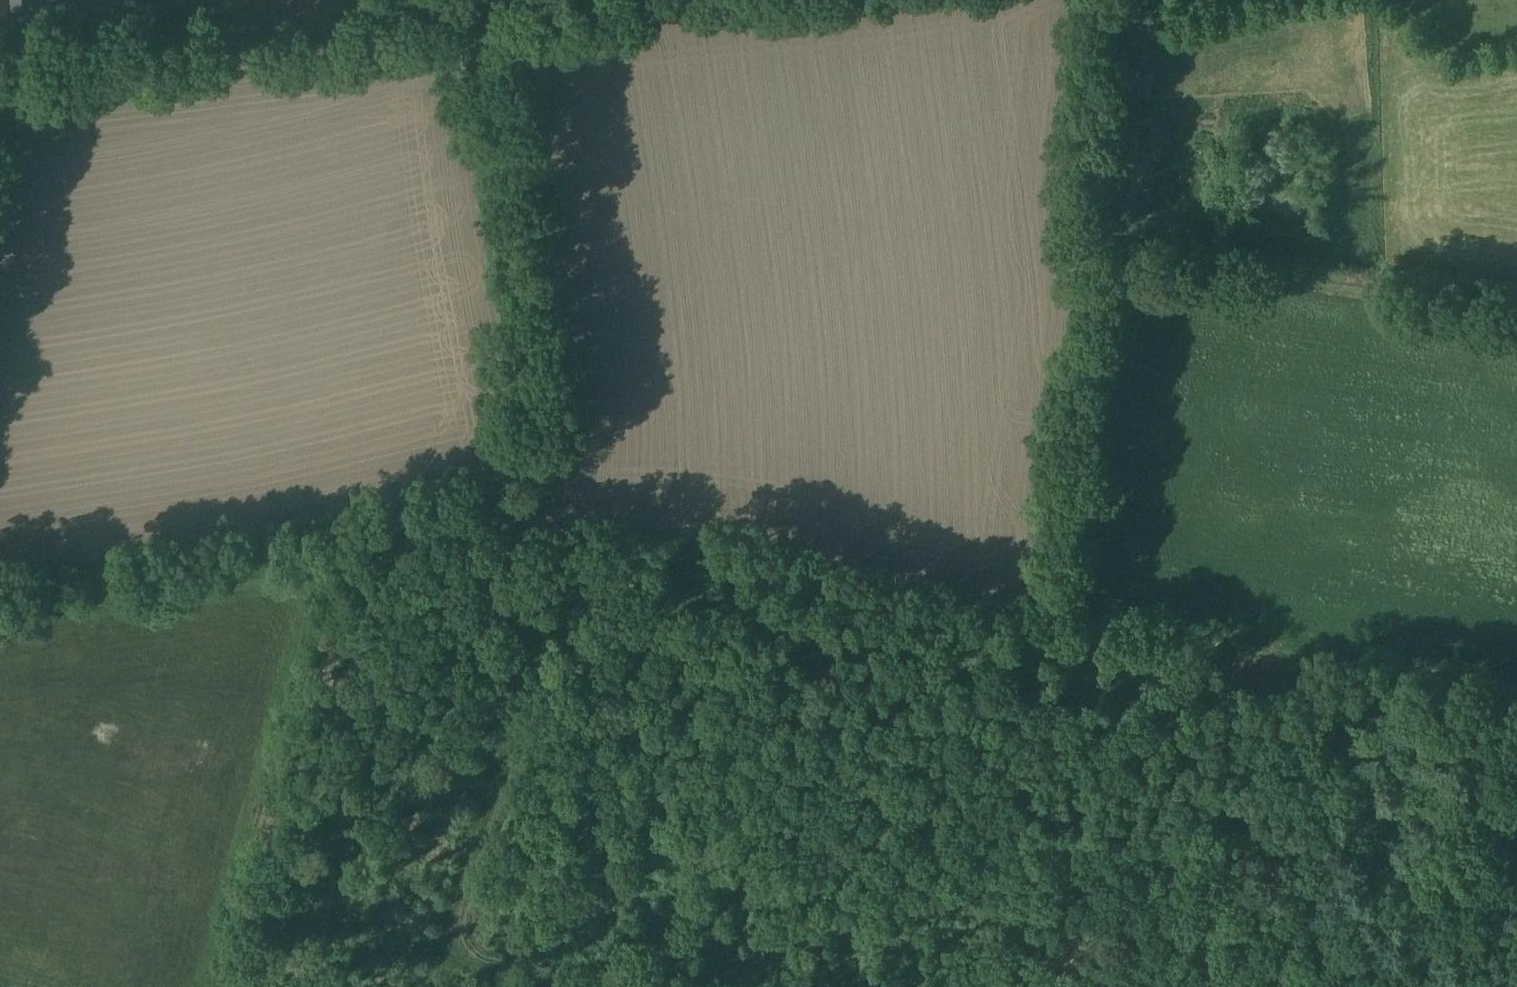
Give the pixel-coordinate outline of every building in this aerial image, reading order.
[(1137,70),(1136,95),(1152,95),(1153,71),(1137,70)]
